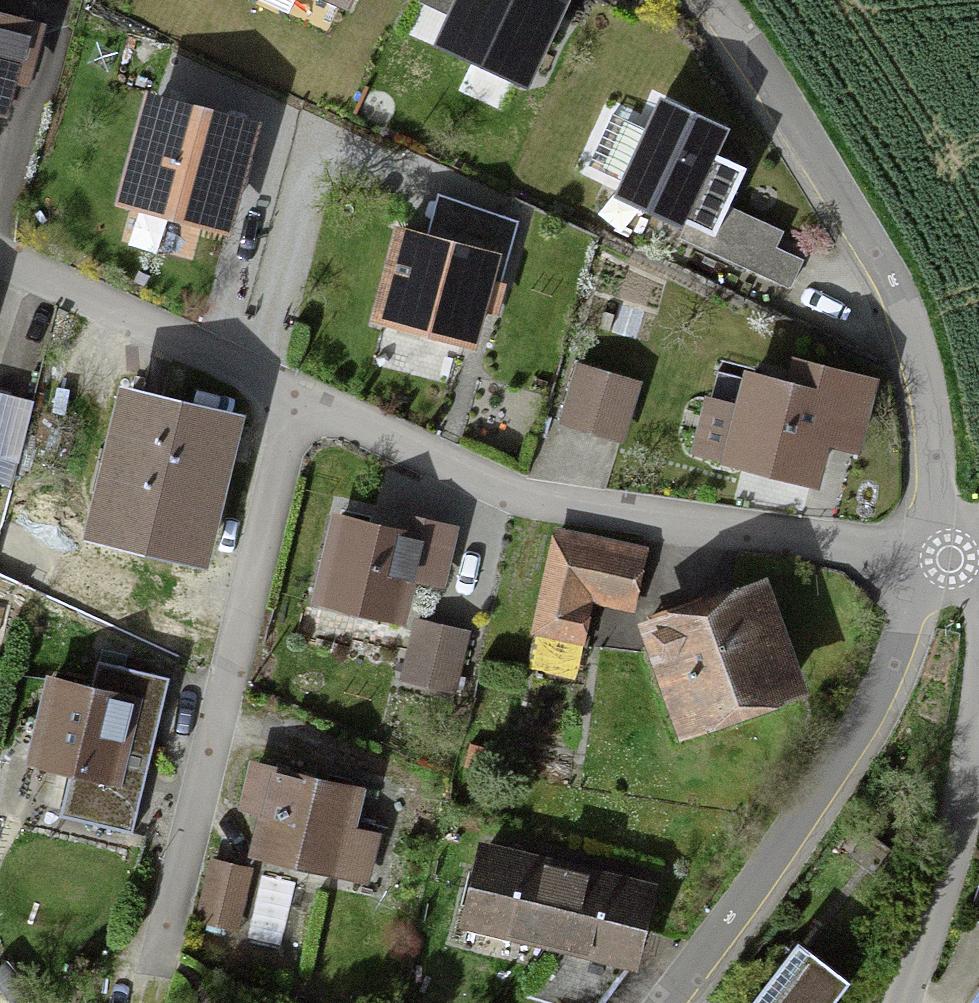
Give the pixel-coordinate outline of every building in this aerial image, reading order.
[(357,30),(370,0),(287,0),(357,30)] [(524,83),(562,0),(420,0),(418,4),(450,18),(438,45),(524,83)] [(27,137),(58,41),(0,23),(0,128),(27,137)] [(598,213),(704,267),(758,159),(652,106),(598,213)] [(122,204),(232,235),(258,142),(148,111),(122,204)] [(376,337),(480,362),(504,265),(400,239),(376,337)] [(559,431),(621,450),(640,385),(578,367),(559,431)] [(698,465),(827,499),(838,457),(866,464),(881,403),(830,390),(827,404),(755,386),(748,415),(713,406),(698,465)] [(122,397),(107,469),(229,495),(244,423),(122,397)] [(319,605),(409,624),(428,534),(338,516),(319,605)] [(658,557),(555,534),(522,680),(578,692),(596,610),(643,621),(658,557)] [(652,635),(694,753),(821,708),(778,590),(652,635)] [(460,695),(475,636),(420,622),(405,681),(460,695)] [(67,829),(137,843),(167,695),(53,672),(30,783),(74,792),(67,829)] [(303,879),(373,896),(384,850),(360,844),(371,801),(251,773),(240,820),(272,828),(313,837),(303,879)] [(545,947),(564,868),(482,848),(463,927),(545,947)] [(198,921),(238,930),(252,871),(213,862),(198,921)] [(564,868),(545,947),(642,971),(661,892),(564,868)] [(856,977),(806,939),(757,1002),(835,1002),(856,977)]
